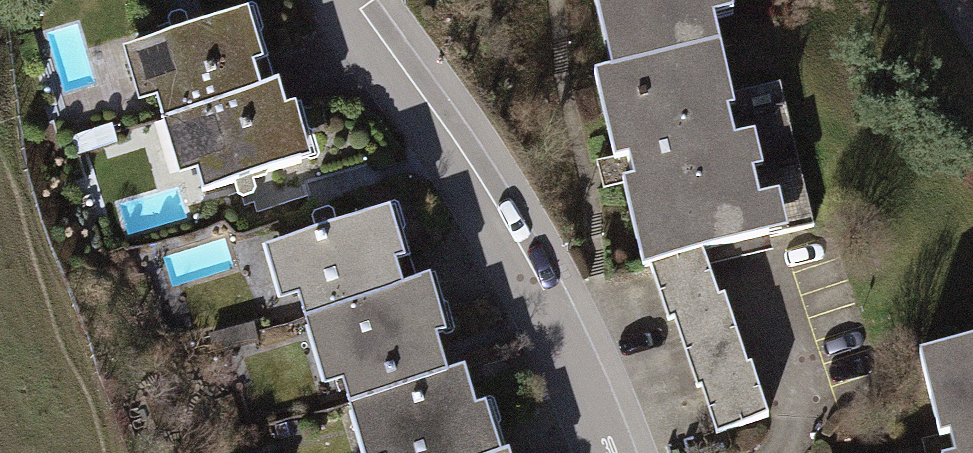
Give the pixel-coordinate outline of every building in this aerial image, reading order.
[(258,0),(125,42),(142,97),(159,92),(166,114),(269,82),(261,55),(274,51),(258,0)] [(624,59),(731,32),(724,2),(732,0),(609,0),(624,59)] [(602,64),(624,151),(639,147),(642,159),(645,171),(633,173),(654,256),(711,242),(802,219),(792,181),(772,186),(765,157),(773,155),(765,123),(748,127),(740,96),(747,94),(731,32),(624,59),(602,64)] [(166,114),(184,169),(199,164),(206,186),(319,151),(303,101),(293,104),(284,77),(269,82),(166,114)] [(398,201),(268,240),(285,294),(302,289),(309,312),(411,280),(403,254),(414,251),(398,201)] [(711,376),(726,421),(779,404),(763,356),(756,358),(733,288),(726,290),(711,242),(654,256),(673,312),(682,309),(704,379),(711,376)] [(309,312),(330,380),(346,375),(353,398),(455,367),(443,327),(454,323),(439,272),(411,280),(309,312)] [(956,452),(972,452),(972,335),(928,346),(956,452)] [(370,452),(384,452),(389,451),(390,452),(499,452),(511,449),(495,396),(485,400),(473,361),(455,367),(353,398),(370,452)]
